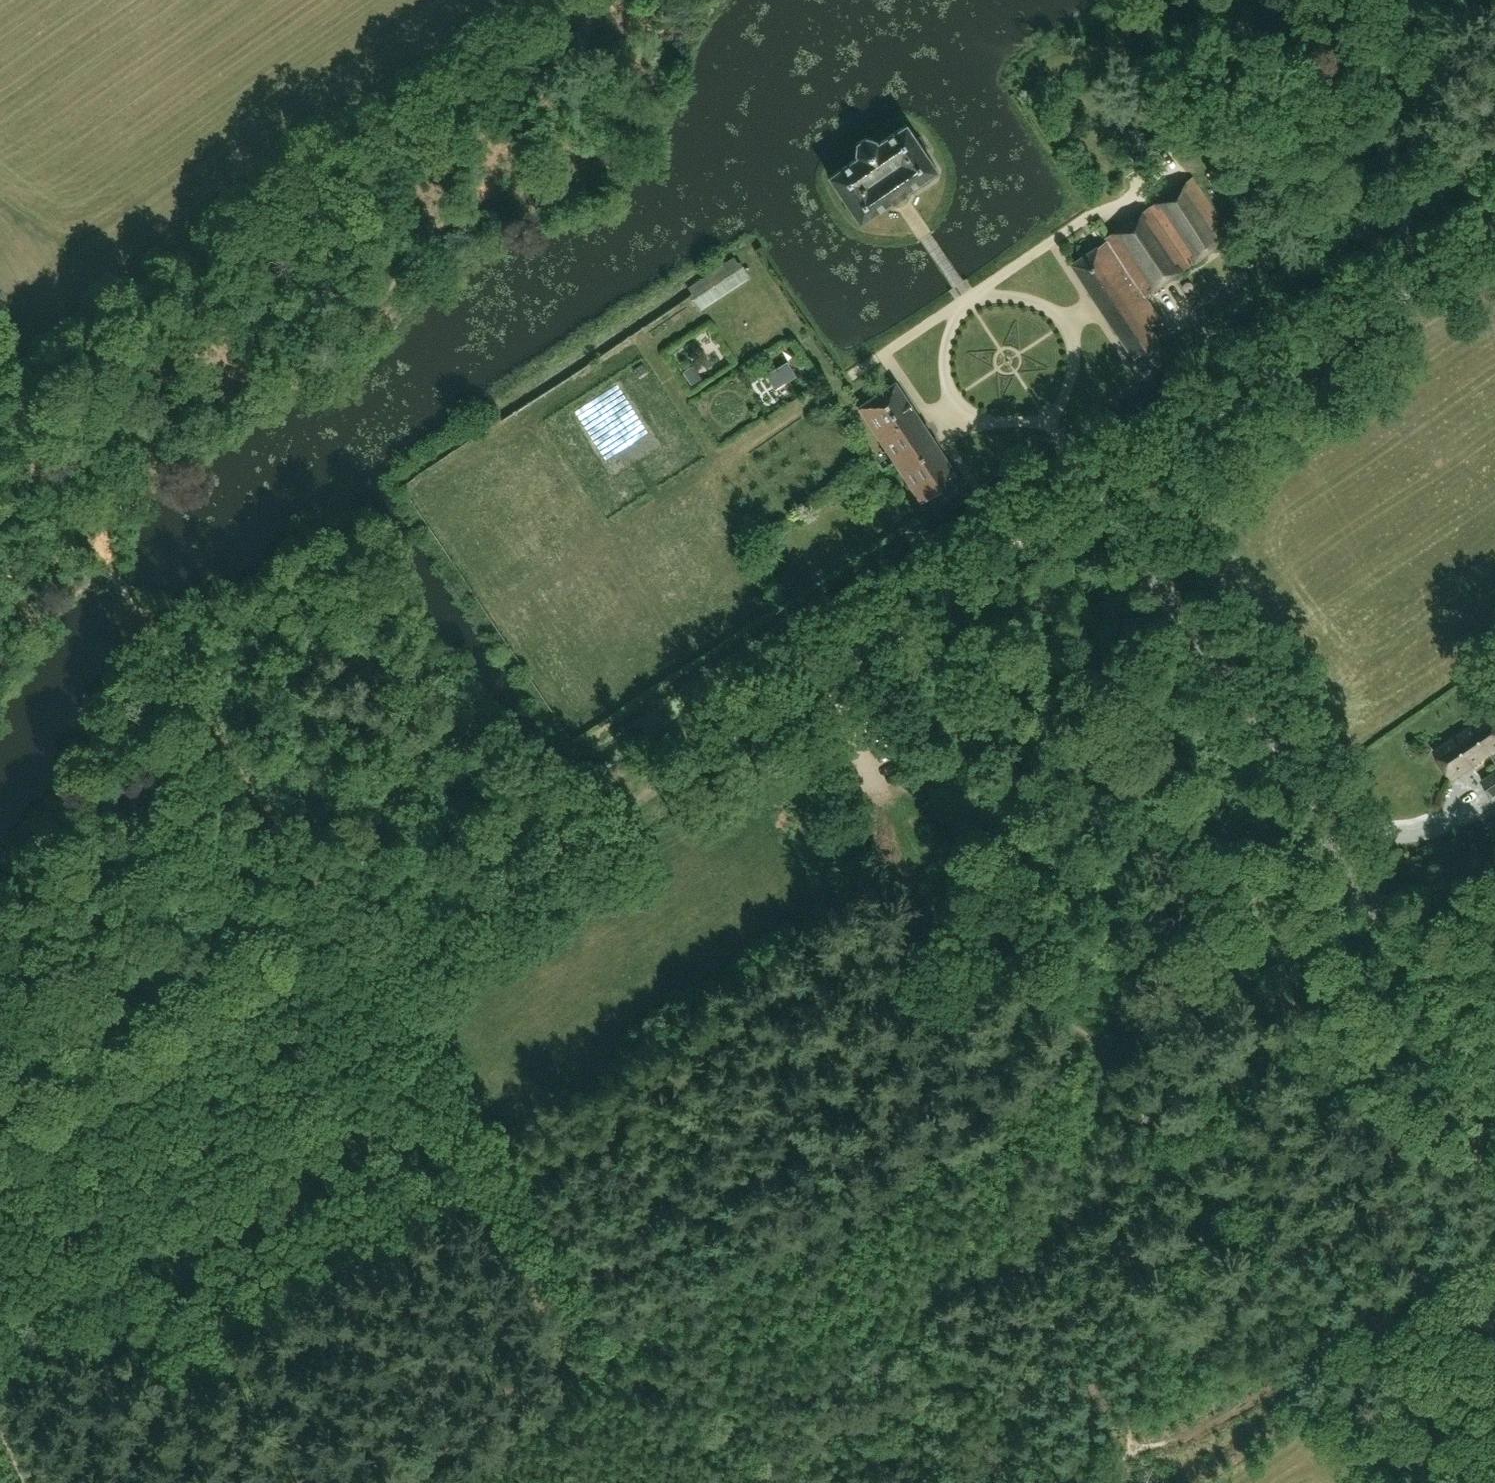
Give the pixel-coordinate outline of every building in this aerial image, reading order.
[(866,136),(858,142),(856,152),(859,155),(830,175),(860,221),(938,169),(907,123),(878,142),(876,139),(866,136)] [(1110,320),(1146,295),(1233,235),(1192,175),(1104,235),(1107,239),(1072,264),(1110,320)] [(738,263),(734,256),(688,287),(692,293),(690,294),(701,312),(753,277),(742,261),(738,263)] [(1146,295),(1110,320),(1148,375),(1172,359),(1148,324),(1160,316),(1146,295)] [(784,383),(796,376),(787,361),(775,369),(784,383)] [(972,492),(898,381),(862,405),(925,500),(932,495),(943,511),(972,492)] [(855,430),(851,423),(846,426),(850,433),(855,430)] [(1492,713),(1436,750),(1452,776),(1494,747),(1494,717),(1492,713)] [(1487,777),(1494,789),(1494,771),(1487,777)]
